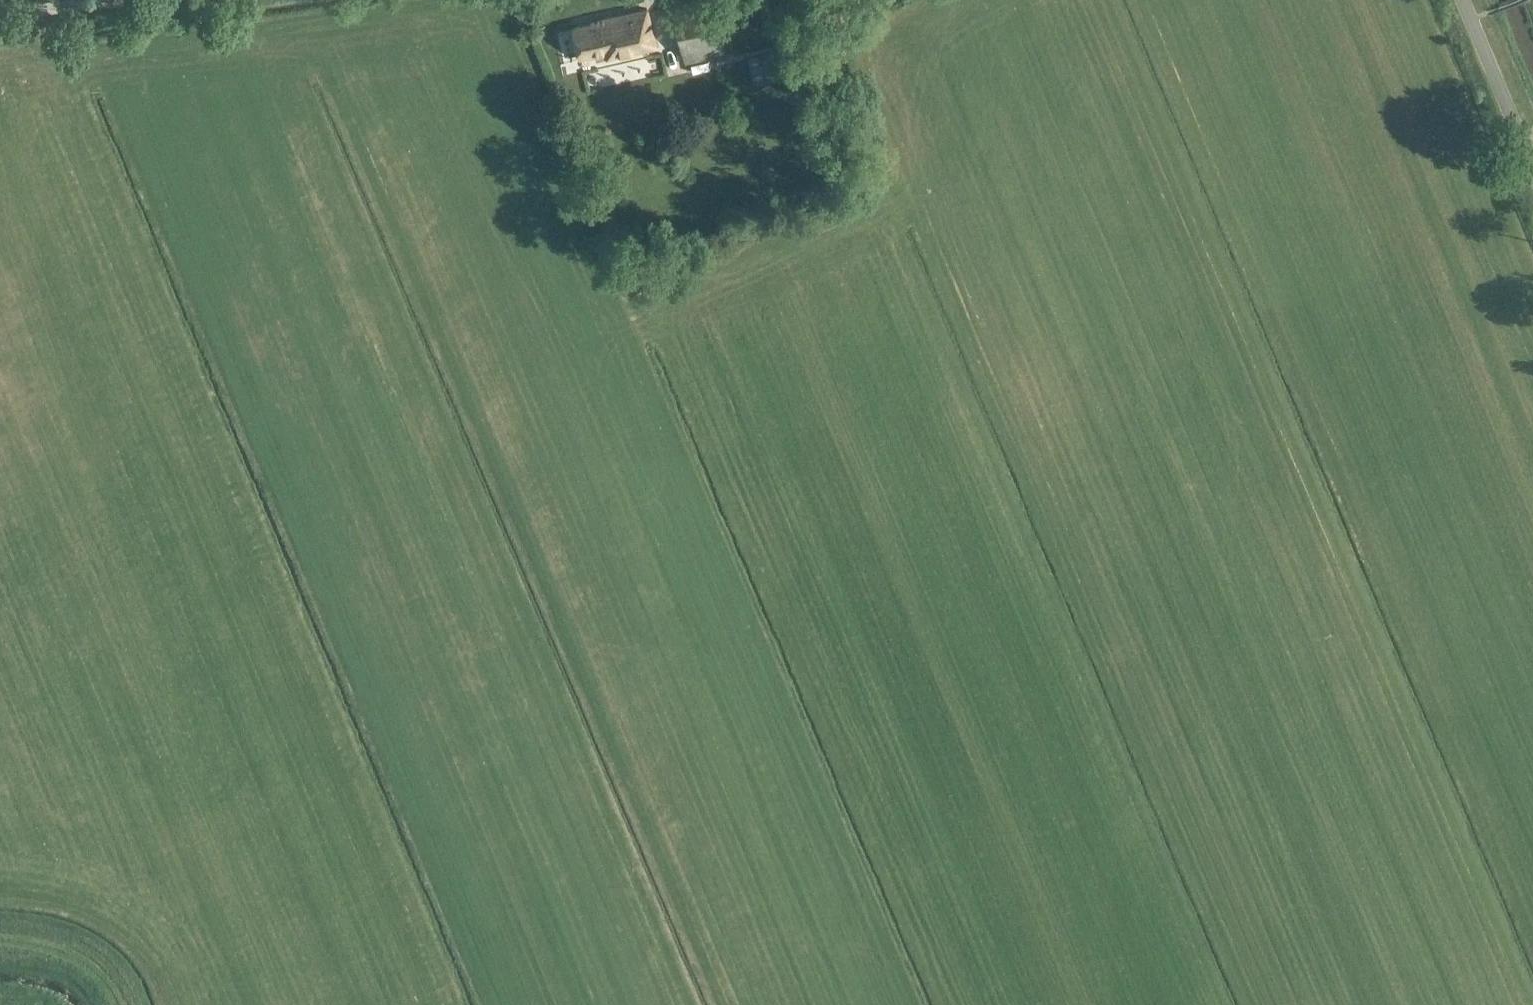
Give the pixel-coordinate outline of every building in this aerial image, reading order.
[(685,62),(727,53),(715,0),(671,0),(685,62)] [(655,46),(647,9),(598,19),(599,21),(572,27),(579,57),(595,54),(596,58),(603,56),(604,58),(655,46)] [(766,72),(760,49),(745,53),(751,76),(766,72)]
